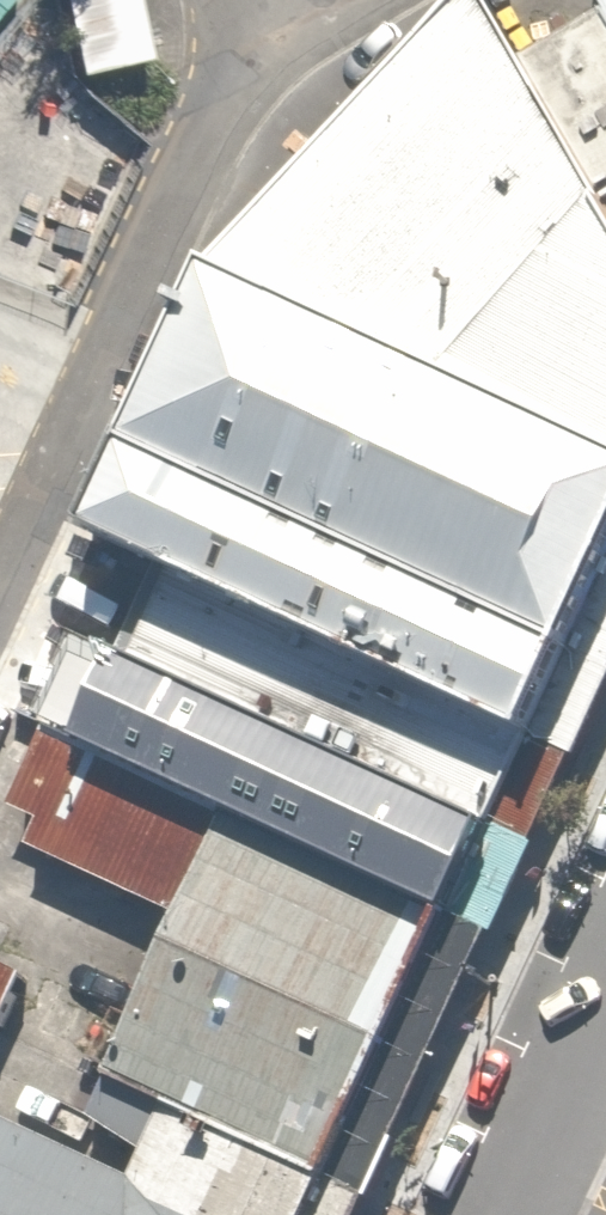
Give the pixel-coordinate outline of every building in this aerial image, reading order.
[(526,63),(489,0),(464,0),(215,270),(605,454),(605,199),(526,63)] [(605,199),(605,18),(526,63),(605,199)] [(215,270),(94,536),(161,567),(535,743),(605,586),(605,454),(215,270)] [(120,658),(494,831),(535,743),(161,567),(120,658)] [(230,816),(453,918),(494,831),(120,658),(80,745),(230,816)] [(182,921),(230,816),(80,745),(54,733),(16,811),(45,825),(34,850),(182,921)] [(111,1078),(332,1184),(453,918),(230,816),(182,921),(111,1078)] [(27,979),(0,967),(0,1028),(5,1030),(27,979)] [(173,1214),(317,1214),(332,1184),(111,1078),(91,1119),(147,1155),(135,1182),(157,1207),(173,1214)] [(0,1120),(0,1214),(173,1214),(157,1207),(135,1182),(0,1120)]
